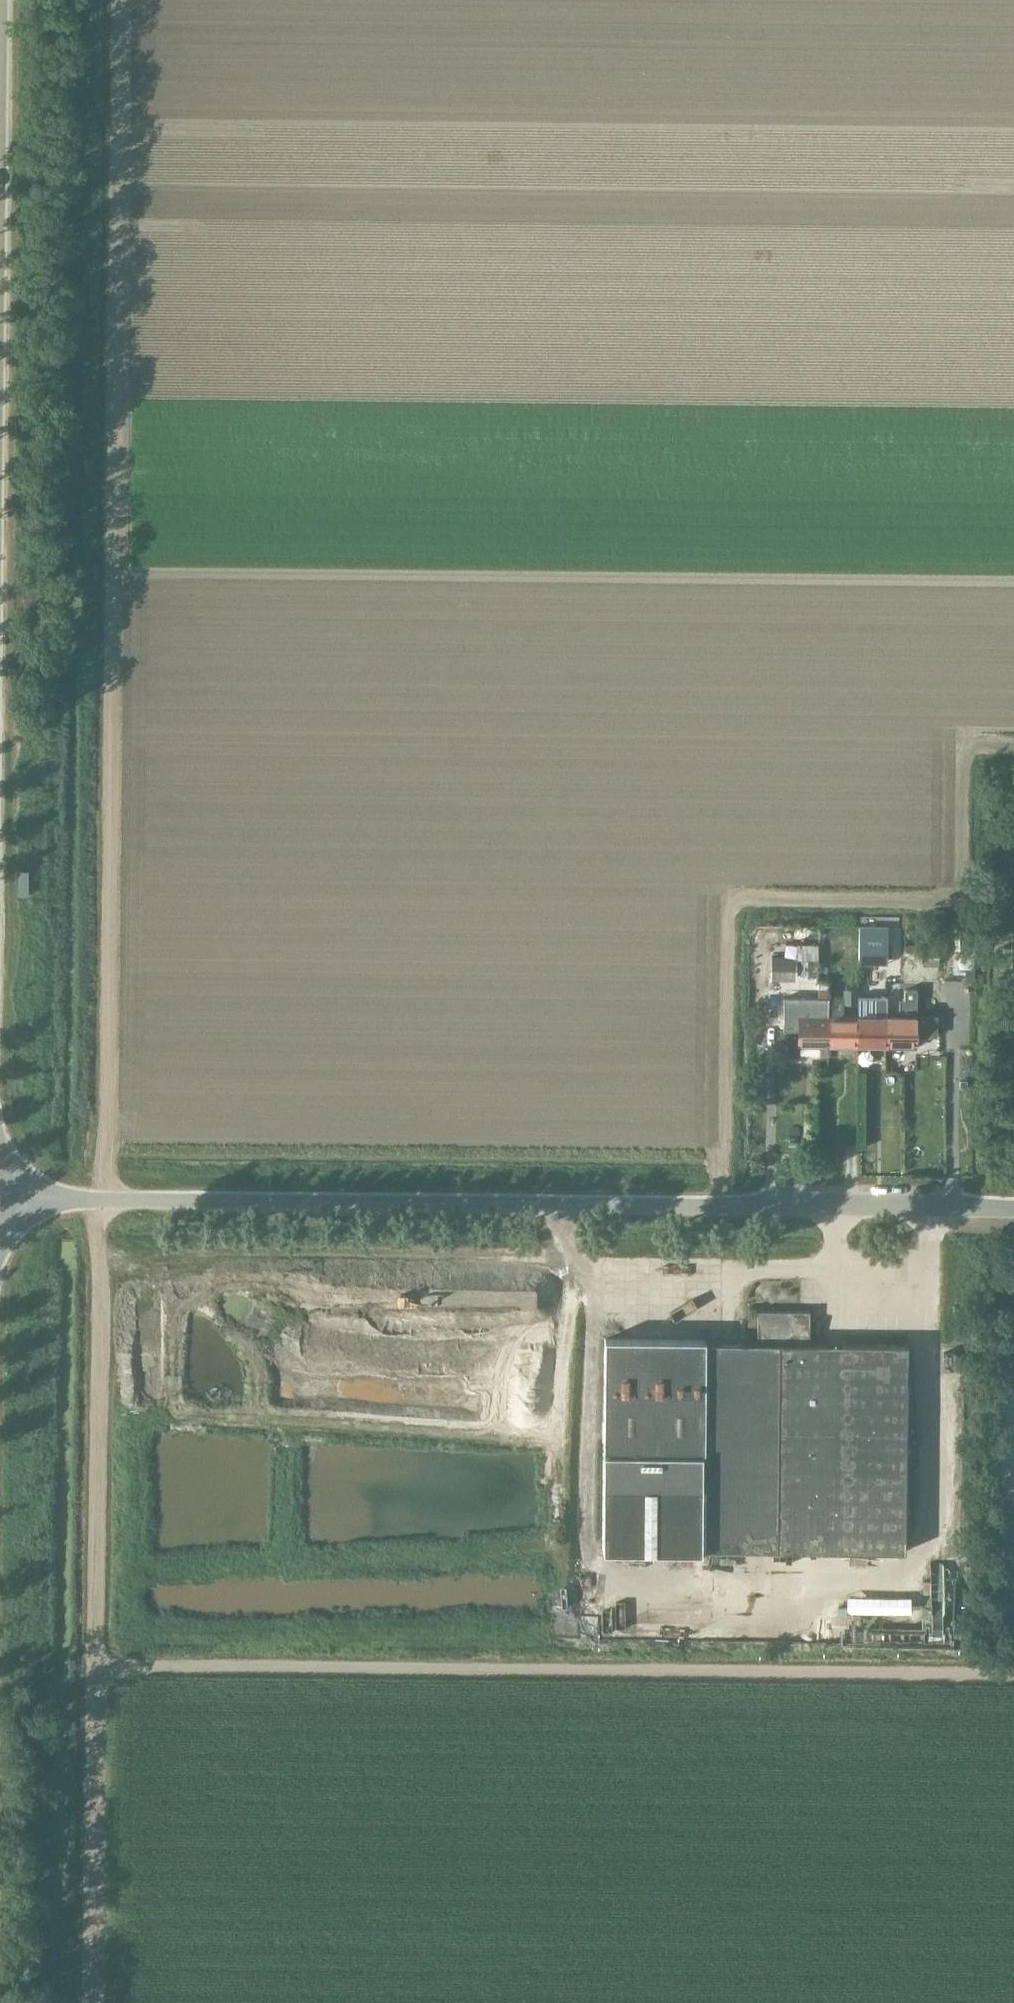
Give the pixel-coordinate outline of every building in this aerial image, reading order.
[(887,953),(888,926),(859,926),(858,952),(887,953)] [(770,979),(796,980),(796,955),(771,955),(770,979)] [(857,995),(858,989),(858,988),(843,988),(843,996),(843,1003),(857,1004),(857,995)] [(899,1016),(887,1016),(887,989),(886,989),(886,996),(885,1046),(914,1047),(915,1047),(915,1035),(936,1035),(936,1016),(915,1015),(916,990),(905,989),(905,1000),(899,1000),(899,1016)] [(885,1046),(886,996),(857,995),(857,1004),(857,1015),(856,1046),(885,1046)] [(827,1045),(828,997),(783,996),(783,1029),(798,1029),(798,1045),(827,1045)] [(843,1003),(843,996),(828,996),(828,997),(827,1045),(856,1046),(857,1015),(843,1015),(843,1003)] [(704,1549),(905,1551),(908,1344),(809,1343),(810,1310),(758,1310),(757,1342),(705,1342),(705,1339),(605,1338),(603,1550),(704,1551),(704,1549)] [(955,1369),(956,1353),(943,1352),(943,1369),(955,1369)]
